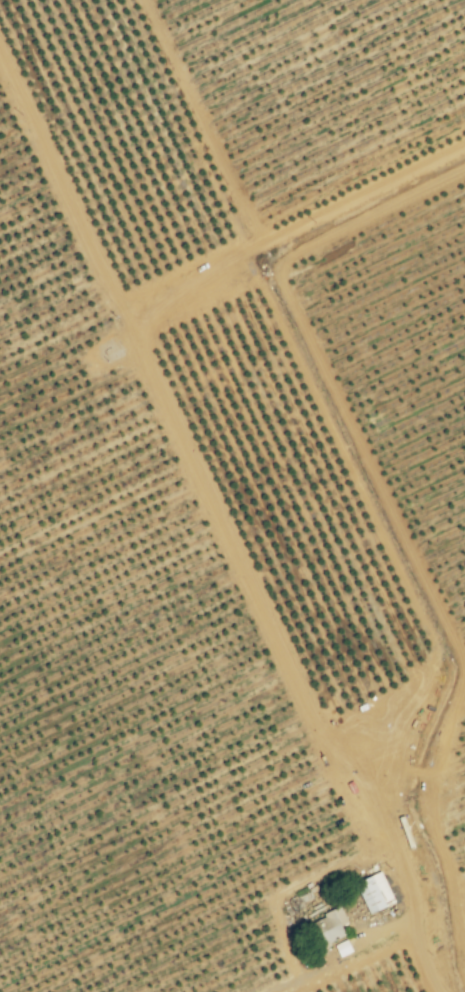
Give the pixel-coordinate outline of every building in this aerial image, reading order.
[(368,893),(387,888),(383,874),(365,878),(368,893)]
